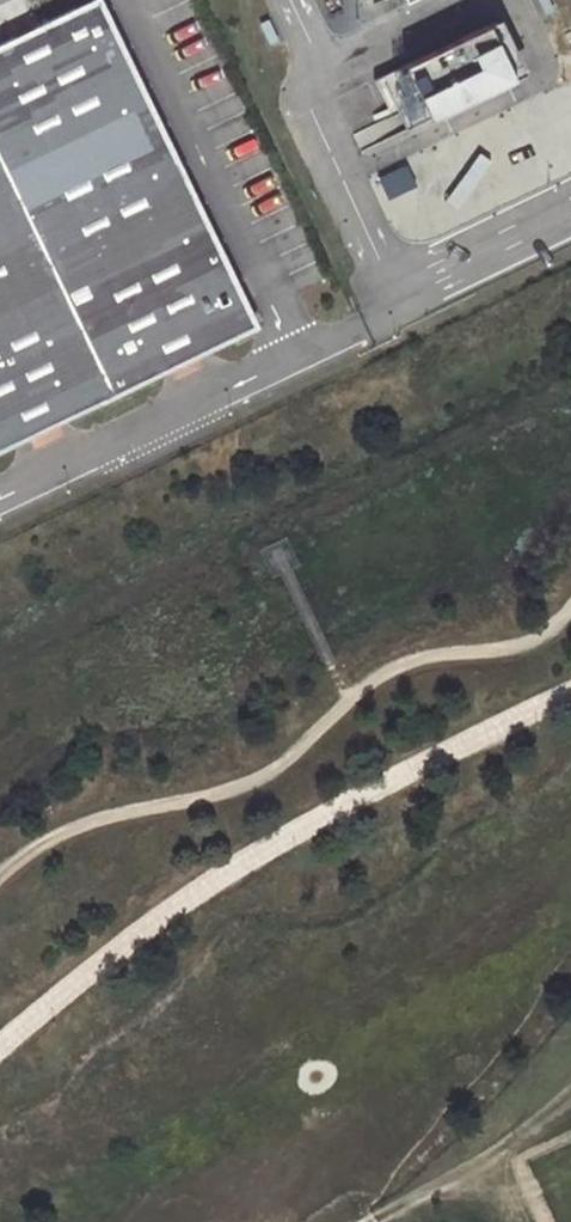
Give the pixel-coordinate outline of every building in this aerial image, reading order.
[(207,307),(245,289),(102,0),(91,0),(0,44),(0,408),(207,307)] [(480,16),(368,71),(380,97),(365,103),(370,114),(346,125),(354,142),(506,67),(480,16)] [(261,322),(245,289),(207,307),(0,408),(0,449),(261,322)]
